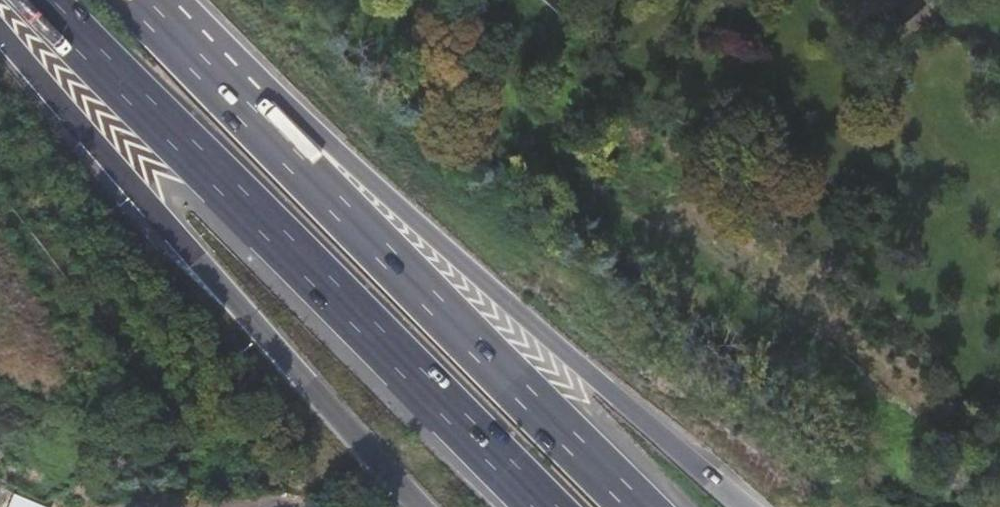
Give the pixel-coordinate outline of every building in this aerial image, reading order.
[(9,506),(36,506),(13,498),(9,506)]
